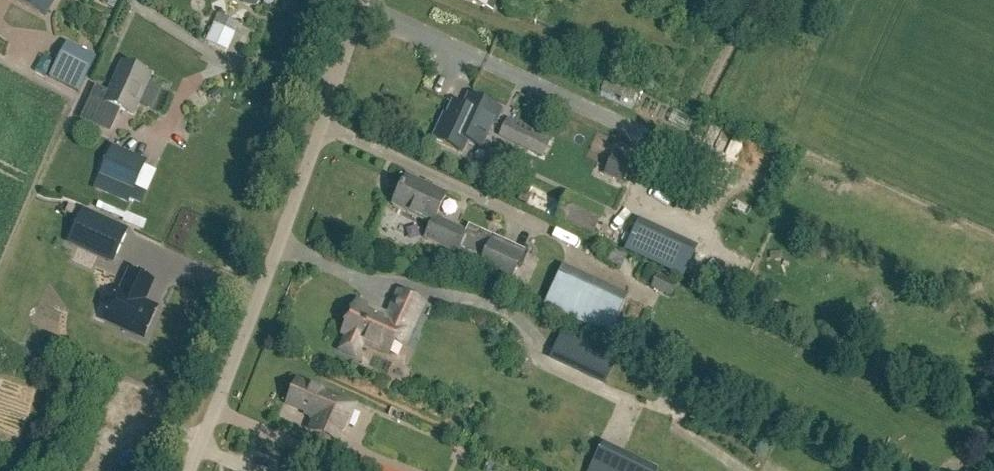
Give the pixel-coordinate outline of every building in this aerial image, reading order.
[(54,0),(13,0),(45,17),(54,0)] [(492,11),(497,0),(459,0),(492,13),(492,11)] [(225,51),(233,33),(215,25),(207,43),(225,51)] [(96,59),(67,44),(49,78),(79,93),(96,59)] [(131,116),(149,76),(122,63),(108,94),(95,88),(82,117),(98,125),(112,118),(116,110),(131,116)] [(155,107),(164,88),(154,84),(145,103),(155,107)] [(495,111),(472,99),(466,111),(453,104),(443,125),(440,124),(432,140),(461,154),(467,141),(483,149),(500,113),(495,111)] [(511,125),(506,122),(498,136),(542,158),(551,141),(513,121),(511,125)] [(131,191),(144,162),(109,147),(96,175),(131,191)] [(624,183),(634,161),(615,153),(605,174),(624,183)] [(436,219),(447,196),(407,177),(392,208),(431,226),(425,240),(480,266),(480,267),(513,282),(525,255),(492,240),(468,228),(466,233),(436,219)] [(595,236),(606,210),(568,193),(556,219),(595,236)] [(113,264),(128,231),(83,210),(68,243),(113,264)] [(583,247),(587,237),(559,227),(556,238),(583,247)] [(633,231),(629,244),(660,254),(664,241),(633,231)] [(604,330),(622,290),(556,261),(538,302),(604,330)] [(119,293),(106,323),(144,340),(158,310),(143,304),(153,282),(130,272),(121,294),(119,293)] [(403,348),(423,305),(399,294),(386,321),(355,306),(342,335),(347,337),(340,352),(355,359),(362,344),(388,356),(394,344),(403,348)] [(563,335),(551,360),(606,385),(618,360),(563,335)] [(340,444),(354,410),(340,404),(341,400),(297,382),(296,385),(293,386),(290,393),(291,396),(287,406),(316,418),(310,432),(340,444)] [(602,450),(592,470),(649,470),(602,450)] [(363,462),(359,470),(385,470),(363,462)]
